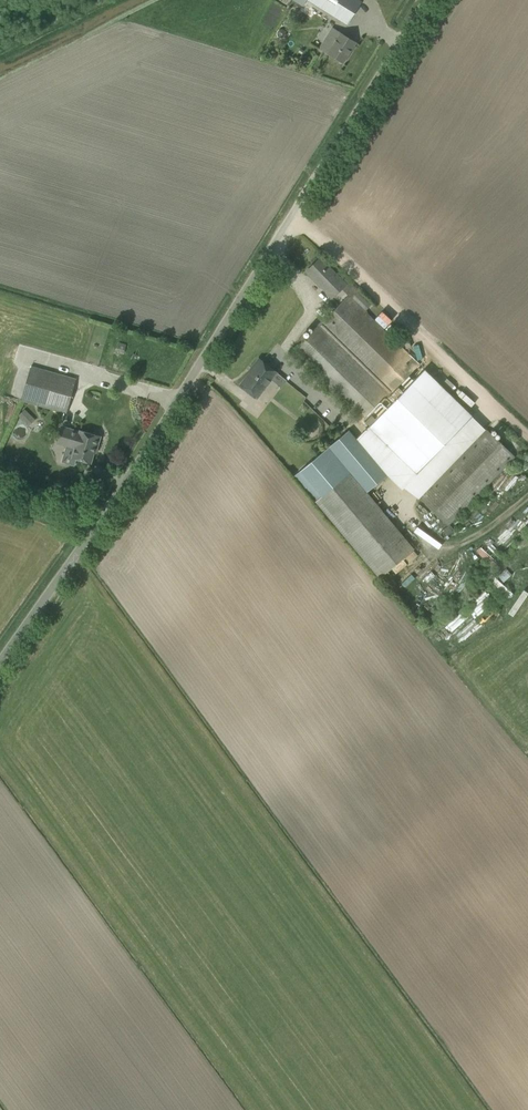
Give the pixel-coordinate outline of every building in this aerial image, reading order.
[(332,15),(342,0),(308,0),(332,15)] [(361,2),(358,0),(342,0),(332,15),(347,25),(361,2)] [(331,28),(319,48),(342,63),(355,43),(331,28)] [(342,289),(348,295),(351,298),(357,292),(359,290),(345,276),(341,280),(320,258),(305,272),(332,299),(342,289)] [(351,298),(348,295),(291,354),(362,423),(419,364),(364,311),(371,304),(357,292),(351,298)] [(253,369),(240,385),(256,398),(276,372),(259,359),(251,368),(253,369)] [(66,413),(75,379),(30,366),(20,400),(40,405),(66,413)] [(424,369),(369,426),(416,473),(472,416),(424,369)] [(19,415),(29,424),(35,418),(24,409),(19,415)] [(97,448),(100,437),(80,431),(79,432),(61,427),(57,443),(67,446),(69,438),(77,440),(72,458),(90,463),(95,447),(97,448)] [(486,430),(419,498),(448,526),(514,457),(486,430)] [(300,471),(295,476),(315,501),(379,578),(414,549),(366,492),(386,474),(349,431),(300,471)] [(508,516),(527,497),(523,492),(503,512),(508,516)] [(449,525),(440,532),(444,538),(453,531),(449,525)] [(520,579),(527,570),(527,561),(515,574),(520,579)] [(519,579),(524,584),(527,580),(527,571),(519,579)] [(510,597),(514,593),(495,576),(491,580),(510,597)] [(486,595),(469,609),(476,616),(492,603),(486,595)]
